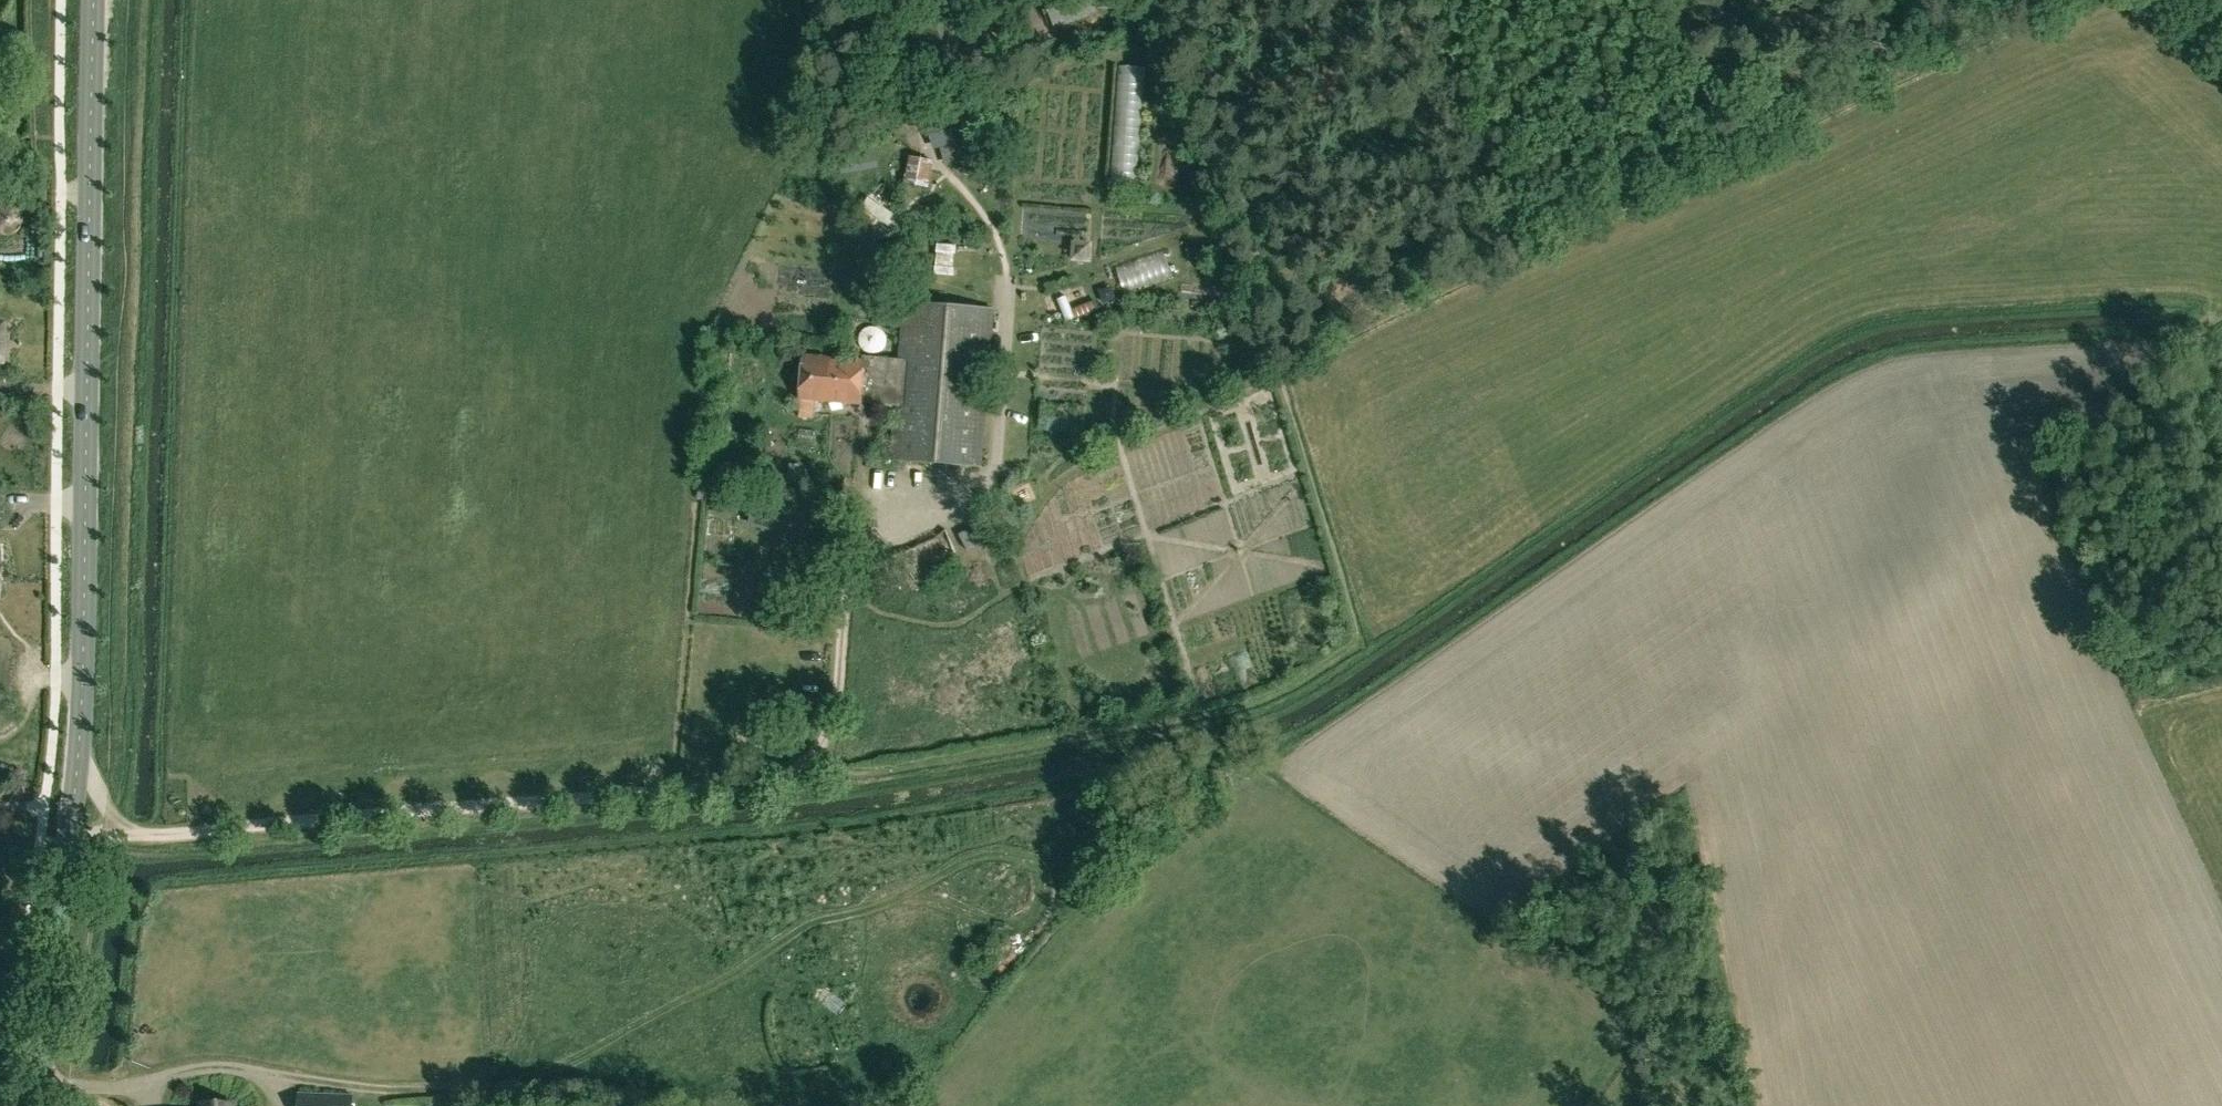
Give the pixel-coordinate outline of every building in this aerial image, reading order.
[(955,10),(976,0),(951,0),(955,10)] [(1117,0),(1045,0),(1055,28),(1119,5),(1117,0)] [(933,149),(977,137),(970,109),(926,121),(933,149)] [(944,242),(943,273),(961,274),(962,243),(944,242)] [(1083,321),(1104,312),(1098,299),(1078,308),(1083,321)] [(801,400),(860,404),(861,403),(898,406),(894,460),(982,467),(994,309),(906,302),(902,358),(864,355),(863,361),(803,357),(801,400)] [(902,558),(911,585),(969,566),(960,539),(902,558)] [(710,604),(710,620),(739,621),(740,606),(710,604)]
